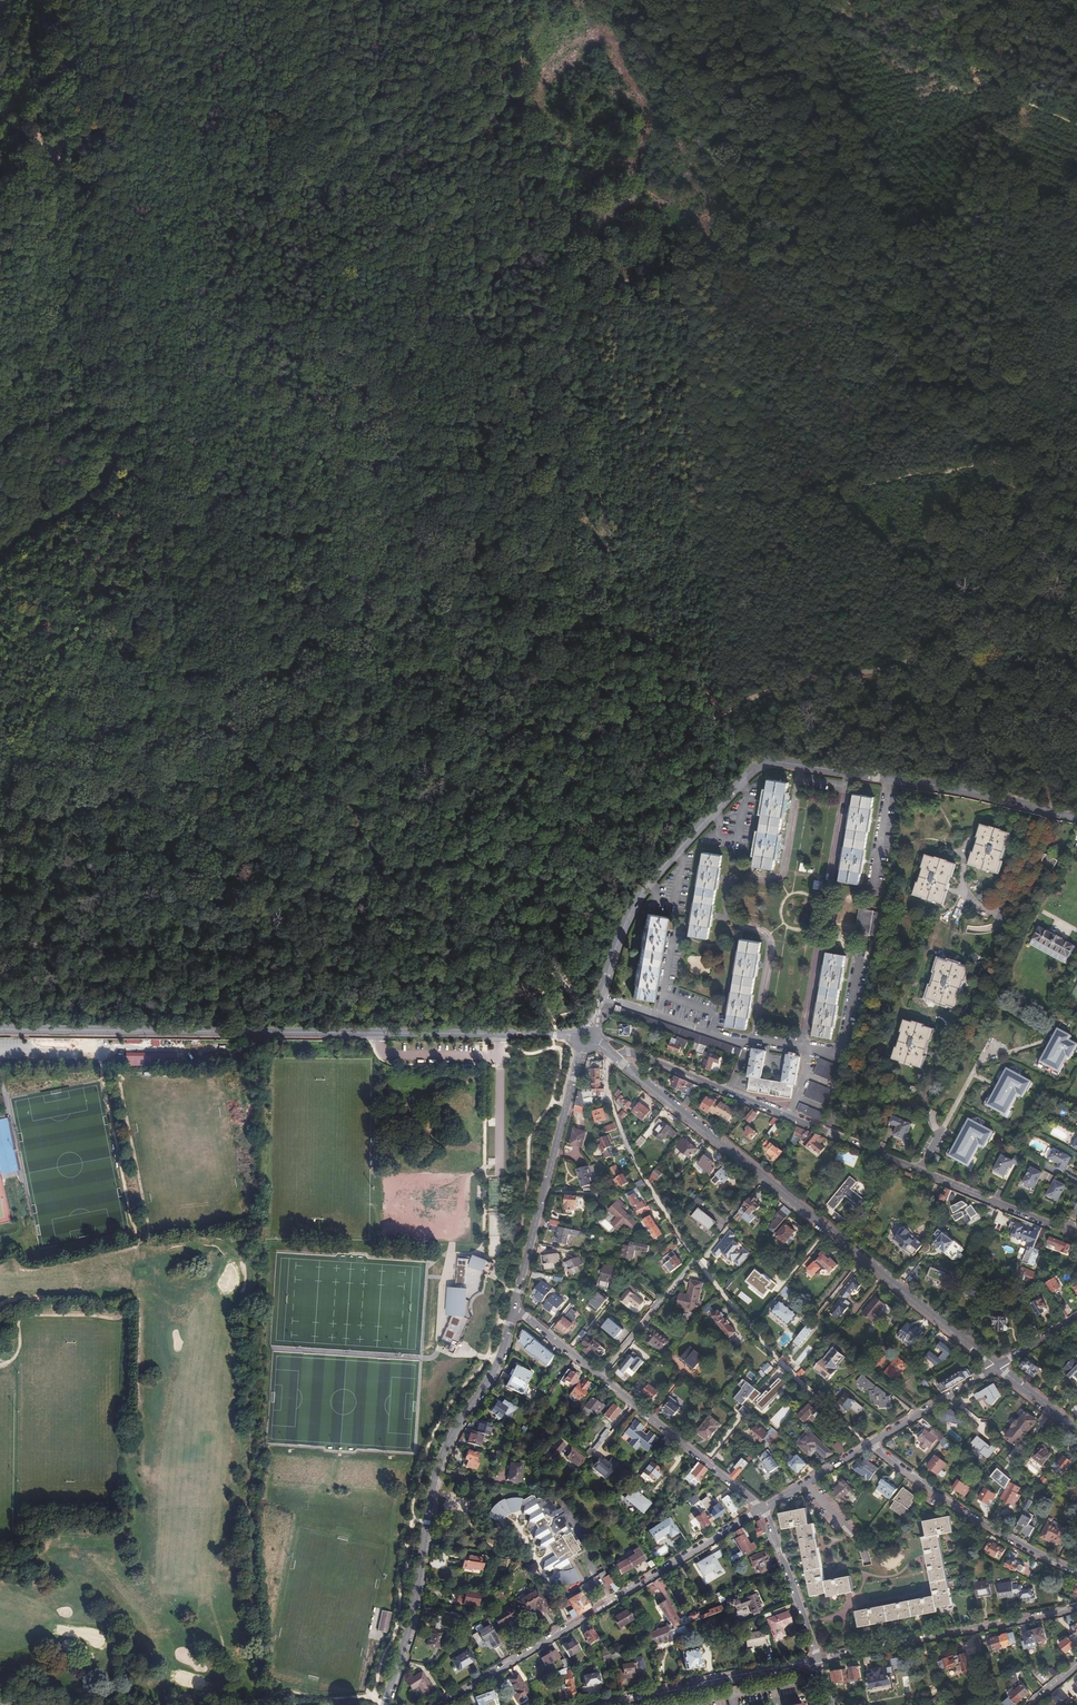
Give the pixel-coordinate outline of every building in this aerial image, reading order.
[(765,811),(756,865),(775,868),(790,782),(787,781),(775,779),(771,779),(769,787),(765,811)] [(857,793),(842,880),(861,883),(876,797),(857,793)] [(982,825),(970,866),(997,874),(1009,834),(982,825)] [(696,904),(690,935),(710,938),(722,869),(724,855),(719,854),(705,852),(700,880),(696,904)] [(1044,854),(1038,866),(1051,873),(1058,861),(1044,854)] [(927,855),(914,895),(940,904),(954,865),(927,855)] [(815,880),(813,888),(822,890),(824,882),(815,880)] [(863,910),(859,935),(875,938),(879,913),(863,910)] [(634,987),(633,996),(651,999),(660,952),(664,928),(666,916),(647,913),(639,962),(634,987)] [(1044,924),(1037,938),(1068,955),(1075,941),(1044,924)] [(968,926),(968,933),(993,933),(993,925),(968,926)] [(1068,955),(1037,938),(1034,943),(1065,960),(1068,955)] [(743,940),(728,1026),(747,1029),(762,943),(743,940)] [(829,955),(814,1038),(833,1042),(848,958),(829,955)] [(942,958),(929,997),(956,1006),(969,966),(942,958)] [(617,1005),(614,1015),(664,1032),(677,1036),(689,1040),(696,1042),(700,1044),(707,1046),(740,1057),(743,1049),(622,1008),(623,1007),(617,1005)] [(907,1018),(894,1058),(921,1067),(934,1027),(907,1018)] [(621,1025),(620,1036),(632,1036),(633,1025),(621,1025)] [(1062,1030),(1058,1037),(1056,1036),(1052,1044),(1046,1055),(1045,1054),(1039,1064),(1045,1067),(1045,1068),(1054,1072),(1060,1075),(1069,1058),(1072,1059),(1076,1049),(1076,1043),(1071,1040),(1073,1036),(1062,1030)] [(689,1040),(677,1036),(675,1039),(674,1038),(670,1049),(680,1053),(682,1047),(686,1048),(689,1040)] [(479,1042),(479,1046),(475,1046),(475,1050),(486,1051),(487,1043),(479,1042)] [(704,1055),(707,1046),(700,1044),(698,1050),(697,1052),(704,1055)] [(752,1077),(750,1091),(792,1099),(795,1085),(797,1086),(802,1057),(797,1056),(797,1054),(793,1053),(793,1056),(789,1055),(784,1083),(763,1079),(767,1051),(755,1049),(750,1077),(752,1077)] [(708,1057),(703,1068),(712,1071),(715,1062),(720,1064),(723,1057),(707,1052),(706,1056),(708,1057)] [(126,1056),(126,1066),(176,1066),(176,1056),(126,1056)] [(838,1083),(844,1068),(820,1059),(814,1073),(838,1083)] [(605,1091),(604,1060),(593,1061),(593,1069),(592,1070),(589,1080),(593,1080),(594,1095),(606,1095),(605,1091)] [(993,1110),(998,1112),(1020,1073),(1015,1071),(1014,1072),(1004,1075),(1003,1074),(999,1081),(1001,1082),(991,1099),(989,1098),(984,1107),(992,1111),(993,1110)] [(1020,1073),(998,1112),(1001,1114),(1000,1115),(1009,1120),(1014,1111),(1011,1110),(1017,1098),(1020,1100),(1023,1095),(1025,1096),(1027,1091),(1029,1092),(1033,1083),(1020,1076),(1021,1074),(1020,1073)] [(693,1100),(698,1086),(676,1077),(672,1086),(684,1090),(683,1092),(688,1094),(688,1096),(693,1100)] [(806,1096),(829,1106),(835,1091),(811,1081),(806,1096)] [(618,1099),(619,1100),(623,1103),(625,1105),(628,1101),(629,1102),(631,1100),(630,1099),(631,1098),(629,1096),(628,1097),(624,1093),(625,1092),(622,1089),(617,1095),(619,1097),(618,1099)] [(575,1104),(574,1111),(588,1114),(587,1112),(586,1109),(584,1098),(583,1092),(579,1091),(575,1104)] [(770,1105),(789,1107),(790,1099),(772,1096),(757,1094),(756,1098),(771,1100),(770,1105)] [(688,1106),(693,1100),(688,1096),(683,1102),(688,1106)] [(584,1098),(586,1109),(594,1107),(591,1097),(584,1098)] [(643,1099),(636,1108),(646,1117),(653,1107),(643,1099)] [(717,1100),(716,1099),(714,1101),(710,1099),(703,1109),(709,1113),(710,1112),(717,1100)] [(717,1100),(710,1112),(714,1115),(714,1114),(715,1112),(720,1115),(729,1120),(735,1110),(721,1102),(717,1100)] [(823,1122),(826,1114),(801,1103),(798,1111),(823,1122)] [(603,1107),(592,1111),(596,1122),(607,1118),(603,1107)] [(748,1116),(747,1116),(745,1118),(751,1122),(757,1114),(753,1110),(748,1116)] [(627,1111),(623,1116),(621,1118),(624,1121),(630,1114),(627,1111)] [(904,1114),(896,1111),(892,1118),(898,1121),(896,1126),(899,1127),(894,1137),(905,1142),(912,1125),(902,1121),(902,1119),(904,1114)] [(662,1123),(657,1130),(663,1135),(666,1131),(669,1133),(672,1129),(677,1133),(680,1129),(663,1115),(658,1120),(662,1123)] [(4,1118),(0,1119),(0,1171),(1,1174),(18,1170),(6,1117),(4,1118)] [(604,1125),(607,1133),(617,1129),(614,1121),(604,1125)] [(962,1166),(967,1169),(988,1130),(982,1127),(983,1125),(977,1121),(976,1122),(965,1126),(964,1125),(961,1131),(963,1132),(955,1146),(953,1150),(950,1148),(945,1157),(954,1162),(955,1160),(963,1164),(962,1166)] [(775,1124),(774,1125),(770,1130),(774,1134),(779,1127),(775,1124)] [(747,1131),(744,1134),(751,1140),(757,1133),(749,1126),(746,1129),(747,1131)] [(800,1128),(797,1127),(794,1135),(801,1138),(803,1140),(806,1142),(805,1143),(811,1148),(811,1147),(821,1155),(826,1149),(820,1144),(825,1138),(802,1129),(801,1131),(799,1130),(800,1128)] [(575,1129),(571,1144),(582,1147),(586,1132),(575,1129)] [(988,1130),(967,1169),(970,1170),(975,1162),(973,1160),(978,1149),(982,1151),(984,1146),(986,1147),(989,1142),(990,1143),(995,1134),(988,1130)] [(683,1133),(679,1139),(680,1141),(681,1142),(680,1143),(692,1152),(693,1153),(699,1144),(690,1137),(687,1134),(686,1136),(685,1135),(683,1133)] [(603,1153),(608,1150),(607,1148),(611,1147),(607,1137),(601,1139),(603,1145),(600,1146),(603,1153)] [(645,1141),(640,1137),(636,1143),(641,1147),(645,1141)] [(763,1139),(761,1142),(764,1144),(763,1146),(767,1148),(765,1150),(768,1152),(767,1153),(775,1159),(781,1152),(767,1141),(767,1142),(763,1139)] [(611,1156),(608,1150),(603,1153),(605,1159),(611,1156)] [(1074,1160),(1056,1151),(1052,1159),(1057,1161),(1055,1164),(1057,1166),(1056,1168),(1063,1172),(1066,1173),(1070,1167),(1068,1165),(1069,1163),(1071,1164),(1074,1160)] [(1015,1164),(1020,1167),(1024,1159),(1017,1155),(1013,1161),(1003,1156),(995,1169),(1006,1175),(1013,1162),(1014,1162),(1015,1164)] [(699,1163),(714,1176),(719,1170),(716,1167),(716,1166),(713,1164),(714,1163),(705,1156),(699,1163)] [(612,1175),(614,1177),(620,1174),(614,1160),(609,1162),(614,1174),(612,1175)] [(891,1166),(882,1162),(877,1173),(886,1177),(891,1166)] [(726,1167),(718,1174),(725,1181),(735,1172),(726,1164),(725,1166),(726,1167)] [(587,1167),(577,1170),(583,1188),(593,1185),(587,1167)] [(1041,1180),(1045,1171),(1044,1171),(1042,1174),(1031,1168),(1023,1183),(1025,1184),(1024,1186),(1030,1190),(1032,1187),(1034,1189),(1038,1180),(1039,1179),(1041,1180)] [(1050,1174),(1045,1171),(1041,1180),(1042,1180),(1041,1182),(1045,1184),(1050,1174)] [(620,1174),(614,1177),(619,1187),(622,1186),(623,1187),(629,1184),(624,1175),(622,1176),(620,1174)] [(1056,1177),(1050,1174),(1045,1184),(1048,1186),(1049,1184),(1052,1186),(1046,1198),(1057,1204),(1066,1186),(1055,1180),(1056,1177)] [(727,1184),(731,1187),(736,1181),(732,1177),(727,1184)] [(851,1177),(827,1205),(834,1211),(845,1197),(859,1209),(866,1202),(852,1189),(858,1182),(851,1177)] [(637,1188),(644,1184),(642,1180),(634,1184),(637,1188)] [(717,1185),(720,1189),(725,1185),(722,1181),(717,1185)] [(952,1191),(944,1187),(941,1193),(943,1194),(942,1198),(945,1199),(945,1198),(949,1200),(952,1191)] [(638,1206),(640,1210),(646,1207),(643,1201),(640,1203),(636,1194),(632,1196),(631,1194),(629,1195),(637,1207),(638,1206)] [(579,1211),(580,1196),(567,1195),(566,1211),(579,1211)] [(757,1202),(751,1196),(742,1207),(739,1211),(742,1214),(741,1216),(749,1223),(754,1216),(751,1213),(754,1209),(755,1210),(756,1210),(757,1210),(759,1208),(759,1206),(756,1203),(757,1202)] [(619,1230),(624,1224),(631,1230),(639,1222),(617,1201),(608,1210),(616,1217),(611,1222),(619,1230)] [(966,1201),(952,1206),(955,1215),(954,1215),(956,1221),(963,1219),(965,1223),(979,1218),(974,1205),(968,1207),(966,1201)] [(640,1210),(635,1213),(637,1216),(652,1208),(650,1205),(646,1207),(640,1210)] [(699,1208),(692,1216),(710,1231),(717,1222),(699,1208)] [(769,1229),(774,1233),(778,1229),(783,1223),(787,1218),(780,1211),(772,1220),(775,1223),(769,1229)] [(644,1220),(650,1230),(657,1225),(651,1216),(644,1220)] [(1042,1228),(1036,1225),(1033,1232),(1022,1227),(1023,1226),(1011,1221),(1008,1229),(1012,1231),(1010,1235),(1018,1238),(1028,1242),(1026,1249),(1025,1248),(1022,1255),(1023,1255),(1021,1261),(1027,1264),(1027,1263),(1033,1265),(1038,1253),(1035,1252),(1036,1249),(1034,1248),(1038,1236),(1042,1228)] [(786,1226),(783,1223),(778,1229),(781,1232),(777,1236),(785,1244),(796,1231),(788,1224),(786,1226)] [(569,1232),(570,1229),(560,1227),(550,1225),(549,1230),(561,1232),(561,1235),(558,1235),(557,1239),(560,1240),(559,1243),(565,1244),(566,1241),(568,1241),(569,1237),(567,1236),(568,1232),(569,1232)] [(657,1225),(650,1230),(655,1239),(662,1235),(657,1225)] [(1047,1230),(1042,1228),(1038,1236),(1043,1238),(1047,1230)] [(904,1229),(895,1240),(902,1245),(901,1246),(913,1257),(922,1246),(910,1235),(911,1234),(904,1229)] [(955,1258),(955,1257),(958,1254),(960,1256),(961,1256),(964,1253),(963,1252),(961,1250),(964,1246),(957,1240),(957,1241),(945,1231),(944,1232),(941,1229),(937,1234),(938,1234),(936,1239),(937,1240),(936,1242),(948,1251),(947,1252),(955,1258)] [(796,1231),(785,1244),(788,1246),(798,1233),(796,1231)] [(723,1256),(721,1257),(731,1265),(734,1261),(740,1265),(749,1254),(743,1249),(740,1254),(735,1250),(739,1246),(732,1240),(735,1236),(730,1232),(725,1238),(726,1239),(721,1245),(720,1244),(710,1256),(714,1259),(718,1255),(719,1253),(723,1256)] [(652,1240),(648,1233),(643,1237),(648,1243),(652,1240)] [(1071,1245),(1050,1237),(1048,1243),(1057,1247),(1055,1250),(1067,1255),(1071,1245)] [(651,1246),(632,1242),(632,1245),(627,1244),(624,1257),(631,1259),(633,1259),(635,1260),(637,1250),(637,1249),(639,1249),(639,1250),(648,1252),(650,1250),(651,1246)] [(819,1245),(824,1250),(827,1246),(822,1242),(819,1245)] [(676,1245),(662,1254),(664,1257),(672,1252),(678,1248),(676,1245)] [(672,1252),(664,1257),(659,1260),(668,1274),(681,1266),(672,1252)] [(557,1254),(541,1257),(543,1266),(545,1265),(546,1270),(556,1268),(555,1263),(559,1262),(557,1254)] [(813,1277),(815,1275),(817,1277),(819,1277),(821,1275),(821,1274),(821,1273),(823,1271),(828,1271),(831,1273),(837,1266),(830,1260),(828,1262),(824,1258),(824,1256),(822,1254),(821,1254),(819,1256),(819,1258),(820,1259),(814,1265),(814,1264),(807,1272),(813,1277)] [(452,1344),(449,1351),(454,1353),(458,1342),(459,1343),(463,1333),(464,1331),(464,1332),(469,1319),(470,1319),(472,1316),(471,1314),(469,1309),(469,1307),(469,1304),(470,1301),(472,1297),(476,1294),(479,1292),(481,1291),(479,1292),(483,1271),(489,1273),(493,1263),(479,1257),(479,1259),(472,1258),(472,1256),(461,1255),(460,1258),(458,1257),(457,1272),(457,1273),(456,1288),(457,1288),(457,1289),(450,1289),(449,1306),(453,1306),(453,1312),(454,1312),(448,1325),(449,1325),(448,1327),(442,1340),(452,1344)] [(580,1258),(565,1262),(567,1271),(569,1270),(570,1275),(579,1273),(578,1268),(582,1267),(580,1258)] [(601,1287),(607,1288),(609,1282),(614,1283),(617,1268),(605,1265),(604,1271),(601,1287)] [(928,1277),(940,1282),(939,1286),(948,1289),(953,1273),(932,1266),(928,1277)] [(1034,1278),(1035,1275),(1036,1273),(1022,1269),(1018,1280),(1021,1280),(1023,1280),(1025,1274),(1027,1275),(1029,1276),(1034,1278)] [(742,1292),(744,1294),(751,1286),(746,1281),(752,1275),(752,1274),(747,1270),(746,1271),(741,1277),(741,1278),(730,1291),(737,1297),(742,1292)] [(1061,1277),(1060,1275),(1046,1284),(1047,1287),(1049,1286),(1052,1291),(1060,1287),(1056,1280),(1061,1277)] [(1034,1284),(1036,1279),(1034,1278),(1029,1276),(1027,1281),(1034,1284)] [(854,1277),(839,1295),(842,1297),(829,1313),(835,1318),(840,1312),(843,1314),(848,1308),(847,1307),(850,1304),(845,1300),(850,1294),(851,1295),(855,1289),(858,1291),(863,1284),(854,1277)] [(691,1280),(688,1291),(698,1302),(703,1283),(691,1280)] [(544,1284),(540,1281),(533,1291),(536,1294),(534,1296),(541,1302),(543,1299),(546,1301),(543,1306),(550,1312),(551,1310),(555,1312),(563,1302),(559,1299),(560,1298),(553,1293),(555,1291),(552,1288),(552,1289),(545,1283),(544,1284)] [(730,1282),(723,1290),(725,1292),(732,1283),(730,1282)] [(620,1301),(621,1302),(625,1305),(626,1306),(629,1302),(639,1309),(644,1303),(634,1295),(637,1291),(629,1285),(626,1289),(628,1290),(620,1301)] [(751,1286),(744,1294),(748,1297),(755,1288),(751,1286)] [(792,1291),(785,1286),(779,1293),(786,1299),(792,1291)] [(1009,1288),(1005,1298),(1009,1300),(1013,1290),(1009,1288)] [(596,1313),(608,1299),(599,1291),(588,1306),(596,1313)] [(698,1302),(688,1291),(686,1298),(680,1297),(678,1305),(684,1307),(696,1310),(698,1302)] [(873,1322),(879,1326),(883,1321),(882,1320),(886,1315),(891,1309),(887,1305),(887,1306),(886,1305),(886,1304),(876,1297),(862,1314),(872,1321),(873,1321),(874,1321),(873,1322)] [(778,1302),(774,1299),(768,1307),(766,1310),(770,1313),(771,1311),(789,1325),(798,1314),(791,1308),(787,1305),(780,1300),(778,1302)] [(1038,1302),(1038,1301),(1032,1304),(1039,1315),(1045,1312),(1044,1310),(1047,1309),(1046,1307),(1046,1306),(1045,1303),(1044,1304),(1042,1300),(1038,1302)] [(575,1304),(572,1301),(554,1323),(558,1327),(557,1328),(565,1335),(573,1325),(564,1318),(575,1304)] [(848,1306),(854,1311),(857,1308),(852,1303),(848,1306)] [(760,1309),(764,1313),(766,1310),(768,1307),(764,1304),(760,1309)] [(712,1315),(719,1323),(725,1318),(723,1316),(724,1315),(722,1312),(721,1313),(718,1310),(712,1315)] [(603,1326),(602,1327),(615,1338),(623,1328),(611,1317),(603,1326)] [(725,1318),(719,1323),(726,1332),(732,1327),(729,1324),(731,1323),(728,1320),(727,1321),(725,1318)] [(1005,1318),(996,1318),(994,1318),(994,1324),(994,1325),(993,1327),(992,1329),(994,1330),(997,1331),(1004,1332),(1004,1331),(1006,1331),(1008,1330),(1009,1327),(1006,1325),(1007,1318),(1005,1318)] [(603,1326),(596,1321),(591,1327),(594,1329),(598,1332),(602,1327),(603,1326)] [(906,1340),(907,1338),(908,1336),(916,1342),(924,1332),(916,1325),(915,1327),(914,1328),(908,1323),(899,1334),(906,1340)] [(814,1328),(809,1324),(793,1343),(799,1347),(814,1328)] [(1028,1330),(1033,1338),(1039,1334),(1034,1327),(1028,1330)] [(655,1330),(646,1340),(653,1346),(655,1344),(663,1350),(669,1343),(655,1330)] [(556,1356),(544,1346),(538,1342),(525,1331),(521,1336),(523,1337),(519,1342),(530,1351),(530,1352),(536,1357),(537,1356),(549,1366),(556,1356)] [(588,1354),(589,1352),(592,1349),(593,1350),(595,1352),(601,1344),(591,1335),(582,1346),(584,1348),(583,1350),(588,1354)] [(548,1342),(542,1337),(538,1342),(544,1346),(548,1342)] [(630,1347),(640,1357),(644,1353),(633,1343),(630,1347)] [(739,1353),(733,1345),(731,1347),(737,1355),(739,1353)] [(703,1358),(689,1347),(680,1360),(684,1363),(685,1362),(694,1370),(703,1358)] [(836,1372),(833,1369),(831,1368),(834,1365),(836,1366),(843,1358),(835,1350),(824,1362),(822,1360),(814,1369),(828,1381),(836,1372)] [(748,1351),(742,1356),(746,1361),(751,1357),(750,1355),(751,1354),(748,1351)] [(630,1369),(637,1373),(645,1361),(631,1352),(620,1369),(627,1374),(630,1369)] [(781,1358),(783,1360),(788,1366),(791,1362),(787,1359),(790,1356),(785,1352),(781,1358)] [(878,1361),(880,1363),(885,1357),(881,1354),(876,1360),(878,1361)] [(885,1357),(880,1363),(878,1361),(874,1366),(880,1371),(889,1360),(885,1357)] [(907,1364),(898,1357),(888,1370),(892,1374),(890,1377),(894,1381),(907,1364)] [(1021,1367),(1033,1376),(1037,1371),(1036,1371),(1039,1367),(1028,1359),(1027,1360),(1027,1359),(1025,1359),(1022,1363),(1021,1364),(1021,1365),(1022,1366),(1021,1367)] [(1063,1368),(1067,1372),(1066,1373),(1071,1378),(1074,1374),(1076,1377),(1076,1363),(1072,1359),(1063,1368)] [(762,1368),(768,1375),(774,1369),(768,1362),(762,1368)] [(908,1365),(907,1364),(894,1381),(895,1382),(908,1365)] [(516,1366),(504,1386),(519,1395),(531,1375),(516,1366)] [(942,1393),(971,1375),(966,1367),(943,1381),(942,1381),(937,1384),(942,1393)] [(397,1379),(399,1369),(392,1368),(390,1378),(397,1379)] [(568,1368),(562,1377),(574,1386),(578,1380),(577,1379),(580,1375),(577,1372),(576,1372),(575,1374),(568,1368)] [(1053,1373),(1056,1376),(1061,1371),(1058,1368),(1053,1373)] [(861,1375),(856,1382),(868,1392),(870,1402),(873,1401),(874,1406),(878,1405),(879,1409),(890,1407),(889,1402),(884,1393),(861,1375)] [(581,1383),(579,1381),(569,1395),(578,1402),(581,1397),(582,1398),(593,1385),(589,1382),(588,1383),(584,1380),(581,1383)] [(653,1399),(656,1396),(658,1393),(659,1392),(646,1381),(640,1389),(653,1399)] [(995,1384),(980,1393),(982,1398),(985,1396),(990,1405),(1003,1397),(995,1384)] [(493,1388),(490,1392),(497,1397),(500,1391),(493,1388)] [(756,1392),(746,1404),(754,1411),(764,1399),(756,1392)] [(847,1394),(835,1407),(844,1414),(850,1408),(859,1415),(864,1409),(847,1394)] [(677,1406),(679,1405),(675,1401),(676,1399),(670,1395),(667,1398),(661,1406),(668,1412),(669,1411),(674,1415),(680,1408),(677,1406)] [(586,1416),(590,1412),(594,1416),(603,1406),(599,1403),(598,1404),(591,1398),(583,1407),(580,1411),(586,1416)] [(504,1413),(507,1415),(511,1411),(511,1409),(512,1409),(513,1404),(508,1401),(507,1402),(506,1401),(502,1399),(501,1400),(499,1404),(496,1402),(492,1408),(490,1408),(488,1412),(490,1413),(489,1413),(497,1418),(496,1419),(499,1421),(502,1415),(504,1413)] [(746,1404),(744,1406),(752,1413),(754,1411),(746,1404)] [(800,1412),(799,1414),(807,1421),(810,1418),(809,1417),(810,1417),(809,1416),(812,1413),(817,1418),(821,1414),(810,1404),(801,1413),(800,1412)] [(612,1405),(603,1415),(611,1421),(619,1411),(612,1405)] [(1038,1419),(1025,1408),(1015,1420),(1014,1419),(1009,1425),(1010,1426),(1003,1435),(1016,1446),(1038,1419)] [(949,1414),(948,1421),(961,1423),(963,1416),(949,1414)] [(710,1417),(698,1431),(703,1435),(709,1439),(720,1425),(710,1417)] [(1054,1423),(1049,1419),(1041,1428),(1046,1433),(1054,1423)] [(476,1433),(483,1435),(486,1435),(489,1436),(492,1425),(480,1421),(476,1433)] [(635,1421),(625,1433),(634,1441),(631,1445),(636,1449),(639,1445),(647,1451),(658,1439),(649,1432),(645,1435),(640,1431),(643,1427),(635,1421)] [(771,1429),(774,1431),(776,1432),(778,1434),(780,1432),(781,1431),(774,1425),(771,1428),(771,1429)] [(755,1428),(750,1433),(762,1442),(765,1445),(766,1443),(772,1437),(776,1432),(774,1431),(771,1429),(767,1434),(764,1431),(761,1428),(761,1429),(757,1426),(755,1428)] [(602,1436),(587,1455),(590,1457),(611,1432),(606,1428),(601,1435),(602,1436)] [(943,1437),(936,1431),(934,1434),(930,1431),(925,1428),(922,1433),(920,1432),(918,1436),(919,1436),(917,1439),(921,1442),(925,1445),(928,1447),(935,1439),(939,1442),(943,1437)] [(810,1432),(798,1445),(809,1455),(816,1448),(825,1457),(831,1453),(810,1432)] [(482,1437),(470,1434),(467,1444),(480,1447),(482,1437)] [(887,1443),(890,1449),(896,1446),(892,1440),(887,1443)] [(552,1461),(561,1450),(554,1445),(545,1456),(552,1461)] [(1042,1445),(1033,1456),(1031,1459),(1041,1468),(1044,1464),(1052,1454),(1042,1445)] [(570,1447),(563,1455),(578,1467),(585,1459),(570,1447)] [(768,1450),(756,1458),(768,1475),(779,1468),(771,1456),(772,1456),(768,1450)] [(473,1468),(474,1463),(476,1452),(468,1451),(466,1461),(466,1466),(473,1468)] [(718,1452),(714,1455),(719,1461),(723,1457),(718,1452)] [(1011,1452),(1006,1458),(1012,1464),(1018,1457),(1011,1452)] [(1069,1458),(1062,1452),(1056,1460),(1054,1462),(1052,1465),(1049,1468),(1055,1473),(1061,1478),(1066,1472),(1070,1468),(1074,1462),(1069,1458)] [(798,1455),(789,1465),(799,1474),(808,1464),(798,1455)] [(732,1468),(734,1470),(744,1459),(741,1457),(732,1468)] [(599,1458),(591,1468),(596,1471),(597,1471),(606,1478),(617,1464),(611,1460),(607,1465),(599,1458)] [(866,1478),(868,1480),(877,1468),(864,1458),(860,1464),(857,1462),(853,1467),(861,1475),(860,1476),(864,1479),(866,1478)] [(937,1458),(929,1468),(937,1474),(945,1464),(937,1458)] [(734,1470),(730,1475),(735,1479),(748,1463),(744,1459),(734,1470)] [(706,1470),(697,1462),(688,1473),(698,1481),(703,1476),(702,1475),(706,1470)] [(649,1463),(642,1473),(646,1477),(644,1480),(651,1485),(661,1473),(649,1463)] [(1035,1475),(1038,1471),(1029,1463),(1026,1466),(1035,1475)] [(512,1464),(508,1480),(521,1483),(524,1466),(512,1464)] [(992,1478),(1005,1489),(1009,1483),(1009,1482),(1011,1479),(999,1470),(992,1478)] [(1039,1472),(1033,1480),(1038,1483),(1044,1475),(1039,1472)] [(1039,1481),(1044,1485),(1048,1480),(1043,1476),(1039,1481)] [(889,1493),(893,1495),(898,1489),(882,1477),(878,1482),(890,1492),(889,1493)] [(830,1492),(839,1502),(845,1498),(843,1496),(850,1489),(842,1480),(841,1480),(840,1479),(838,1480),(837,1481),(837,1482),(837,1483),(838,1484),(835,1487),(830,1492)] [(959,1480),(953,1489),(964,1496),(970,1488),(959,1480)] [(1009,1482),(1009,1483),(1005,1489),(1001,1497),(1005,1500),(1007,1503),(1010,1503),(1015,1506),(1021,1496),(1017,1493),(1020,1488),(1009,1482)] [(628,1489),(624,1485),(618,1493),(616,1495),(623,1500),(626,1497),(627,1498),(630,1495),(626,1492),(628,1489)] [(898,1501),(892,1508),(904,1517),(911,1509),(909,1508),(914,1501),(913,1500),(916,1496),(905,1488),(899,1496),(898,1495),(895,1499),(898,1501)] [(610,1495),(614,1498),(616,1495),(618,1493),(614,1490),(610,1495)] [(984,1490),(979,1498),(988,1504),(989,1501),(991,1503),(995,1496),(984,1490)] [(705,1501),(703,1502),(704,1504),(710,1514),(713,1519),(724,1513),(719,1503),(715,1505),(709,1494),(702,1498),(703,1498),(705,1501)] [(489,1513),(487,1517),(500,1522),(502,1517),(504,1515),(508,1513),(510,1512),(514,1511),(518,1509),(518,1505),(523,1506),(522,1512),(529,1514),(529,1516),(527,1520),(535,1522),(534,1524),(537,1528),(536,1529),(535,1530),(533,1537),(540,1539),(540,1540),(538,1545),(546,1547),(548,1546),(549,1545),(555,1555),(554,1555),(544,1562),(542,1568),(549,1570),(553,1568),(553,1567),(560,1568),(560,1569),(561,1570),(561,1572),(559,1572),(558,1574),(555,1576),(554,1579),(554,1583),(557,1583),(560,1584),(566,1584),(569,1583),(573,1582),(576,1580),(579,1579),(572,1569),(566,1559),(565,1558),(574,1552),(574,1553),(579,1550),(577,1547),(575,1548),(574,1546),(576,1545),(578,1544),(576,1540),(574,1541),(568,1531),(563,1535),(560,1530),(559,1528),(564,1525),(566,1520),(562,1514),(563,1513),(560,1508),(556,1510),(554,1511),(547,1498),(542,1501),(541,1499),(537,1498),(536,1499),(534,1496),(530,1495),(522,1500),(517,1499),(514,1499),(511,1499),(508,1499),(503,1501),(502,1500),(499,1502),(495,1505),(492,1507),(490,1510),(489,1513)] [(730,1496),(723,1500),(734,1514),(741,1510),(742,1508),(742,1506),(735,1500),(730,1496)] [(554,1511),(556,1510),(548,1497),(547,1498),(554,1511)] [(1029,1498),(1017,1519),(1021,1521),(1018,1527),(1031,1534),(1036,1525),(1031,1522),(1033,1519),(1025,1514),(1027,1510),(1033,1500),(1029,1498)] [(703,1502),(701,1499),(693,1504),(696,1509),(704,1504),(703,1502)] [(806,1508),(779,1513),(782,1529),(797,1526),(810,1596),(826,1593),(827,1597),(852,1592),(849,1576),(824,1580),(813,1522),(809,1523),(806,1508)] [(701,1527),(713,1519),(710,1514),(707,1516),(703,1510),(694,1515),(701,1527)] [(1025,1514),(1033,1519),(1035,1515),(1027,1510),(1025,1514)] [(934,1595),(856,1611),(859,1627),(937,1611),(937,1608),(952,1605),(942,1554),(939,1535),(953,1532),(950,1517),(924,1522),(927,1537),(923,1538),(927,1557),(934,1595)] [(653,1528),(648,1531),(654,1540),(662,1534),(662,1531),(664,1531),(670,1541),(678,1536),(667,1519),(660,1523),(661,1525),(654,1529),(653,1528)] [(756,1528),(753,1529),(755,1536),(760,1535),(759,1534),(763,1532),(760,1522),(756,1523),(757,1527),(756,1528)] [(1048,1523),(1039,1538),(1046,1542),(1048,1538),(1060,1545),(1068,1530),(1058,1525),(1057,1528),(1048,1523)] [(740,1529),(732,1534),(744,1555),(750,1551),(756,1548),(755,1546),(753,1542),(749,1545),(740,1529)] [(766,1548),(763,1541),(761,1542),(759,1543),(756,1545),(759,1551),(766,1548)] [(985,1549),(989,1552),(990,1550),(992,1551),(991,1553),(990,1554),(996,1557),(998,1553),(1002,1555),(1005,1549),(994,1543),(994,1544),(989,1541),(985,1549)] [(634,1551),(625,1557),(631,1567),(644,1559),(636,1546),(633,1548),(634,1551)] [(765,1550),(750,1557),(754,1566),(758,1564),(761,1571),(772,1566),(765,1550)] [(743,1556),(740,1551),(728,1558),(731,1563),(743,1556)] [(464,1553),(462,1568),(471,1570),(472,1569),(477,1570),(478,1568),(482,1568),(483,1558),(477,1557),(477,1556),(472,1556),(471,1557),(464,1555),(465,1553),(464,1553)] [(720,1556),(704,1566),(710,1576),(726,1566),(720,1556)] [(625,1557),(614,1564),(620,1573),(631,1567),(625,1557)] [(1011,1560),(1008,1558),(1005,1565),(1018,1571),(1021,1565),(1018,1564),(1018,1563),(1018,1562),(1018,1561),(1015,1559),(1015,1560),(1012,1559),(1011,1560)] [(495,1559),(494,1569),(501,1570),(501,1569),(505,1569),(505,1565),(507,1565),(507,1561),(495,1559)] [(603,1578),(608,1575),(605,1571),(598,1575),(601,1579),(603,1578)] [(608,1575),(603,1578),(607,1585),(609,1584),(614,1581),(610,1574),(608,1575)] [(1017,1580),(1012,1581),(1015,1597),(1019,1596),(1019,1599),(1034,1596),(1032,1587),(1023,1588),(1022,1583),(1018,1584),(1017,1580)] [(619,1589),(614,1581),(609,1584),(611,1588),(614,1592),(619,1589)] [(973,1584),(976,1598),(996,1595),(993,1581),(973,1584)] [(1015,1597),(1012,1581),(997,1584),(1000,1597),(1007,1596),(1008,1600),(1016,1599),(1015,1597)] [(709,1589),(711,1591),(715,1598),(721,1595),(720,1593),(719,1593),(715,1586),(709,1589)] [(535,1590),(517,1601),(524,1613),(534,1607),(539,1614),(548,1609),(535,1590)] [(477,1598),(478,1594),(464,1591),(463,1595),(463,1597),(452,1595),(450,1604),(466,1607),(466,1605),(475,1607),(477,1598)] [(562,1603),(571,1618),(589,1607),(584,1599),(583,1599),(582,1596),(580,1593),(562,1603)] [(735,1597),(725,1602),(728,1608),(730,1619),(734,1617),(733,1612),(740,1608),(738,1604),(735,1597)] [(1065,1603),(1065,1605),(1076,1603),(1064,1597),(1065,1603)] [(657,1629),(646,1634),(649,1638),(672,1629),(681,1626),(665,1600),(657,1605),(670,1625),(659,1629),(657,1629)] [(702,1618),(724,1610),(722,1604),(710,1609),(710,1611),(701,1615),(702,1618)] [(509,1609),(494,1618),(501,1630),(507,1626),(505,1623),(515,1618),(509,1609)] [(626,1609),(614,1616),(620,1626),(632,1619),(626,1609)] [(685,1617),(689,1623),(698,1620),(697,1616),(698,1614),(697,1611),(694,1610),(690,1612),(689,1615),(685,1617)] [(378,1632),(382,1612),(377,1611),(372,1630),(378,1632)] [(390,1614),(382,1612),(378,1632),(386,1633),(390,1614)] [(786,1612),(766,1619),(773,1640),(784,1636),(781,1629),(784,1626),(791,1624),(786,1612)] [(440,1627),(453,1630),(456,1617),(458,1617),(458,1615),(449,1613),(448,1615),(443,1614),(442,1616),(437,1615),(435,1626),(440,1627)] [(746,1616),(733,1621),(735,1625),(747,1619),(746,1616)] [(1074,1624),(1073,1623),(1074,1622),(1073,1618),(1071,1618),(1065,1619),(1068,1631),(1071,1634),(1075,1638),(1076,1637),(1076,1622),(1074,1624)] [(681,1626),(672,1629),(674,1638),(686,1635),(683,1625),(681,1626)] [(488,1626),(471,1636),(477,1645),(486,1640),(491,1648),(498,1644),(488,1626)] [(1042,1627),(1033,1630),(1037,1645),(1045,1643),(1042,1627)] [(581,1633),(585,1639),(587,1643),(592,1640),(595,1638),(589,1628),(581,1633)] [(443,1633),(439,1632),(434,1630),(430,1629),(424,1645),(437,1650),(443,1633)] [(672,1629),(649,1638),(651,1648),(661,1645),(660,1643),(665,1641),(666,1643),(670,1642),(669,1641),(674,1640),(674,1638),(672,1629)] [(768,1638),(765,1630),(742,1634),(745,1647),(765,1643),(764,1639),(768,1638)] [(1037,1645),(1033,1630),(1023,1632),(1027,1647),(1037,1645)] [(1002,1636),(1000,1636),(1003,1646),(1010,1645),(1009,1642),(1008,1635),(1008,1634),(1002,1635),(1002,1636)] [(1076,1643),(1076,1641),(1075,1638),(1071,1634),(1058,1645),(1065,1654),(1076,1643)] [(1003,1646),(1000,1636),(997,1637),(997,1636),(991,1637),(992,1638),(987,1639),(989,1648),(993,1647),(994,1648),(1003,1646)] [(573,1638),(561,1645),(567,1656),(579,1649),(573,1638)] [(599,1650),(603,1656),(604,1656),(603,1653),(609,1651),(608,1649),(606,1646),(599,1650)] [(702,1646),(686,1649),(690,1667),(706,1664),(702,1646)] [(466,1649),(450,1658),(457,1670),(465,1665),(464,1664),(472,1659),(466,1649)] [(555,1649),(542,1656),(546,1664),(559,1657),(555,1649)] [(619,1650),(610,1653),(611,1658),(612,1659),(616,1657),(622,1655),(619,1650)] [(874,1668),(866,1670),(867,1676),(868,1681),(869,1683),(869,1686),(876,1685),(876,1687),(884,1685),(883,1683),(892,1682),(891,1674),(894,1673),(893,1667),(907,1664),(905,1654),(891,1657),(892,1665),(879,1667),(879,1665),(874,1666),(874,1668)] [(937,1661),(940,1672),(955,1668),(956,1671),(958,1673),(960,1672),(961,1676),(964,1676),(965,1676),(968,1676),(969,1674),(970,1674),(965,1655),(959,1657),(959,1659),(954,1661),(953,1658),(953,1656),(943,1659),(937,1661)] [(622,1668),(617,1669),(619,1683),(626,1682),(625,1678),(636,1676),(635,1671),(636,1670),(634,1661),(621,1663),(622,1668)] [(568,1666),(565,1668),(560,1670),(561,1674),(562,1675),(564,1674),(565,1675),(566,1675),(565,1671),(570,1669),(568,1666)] [(850,1674),(851,1678),(860,1677),(858,1666),(849,1667),(850,1674)] [(1051,1666),(1048,1669),(1054,1676),(1057,1673),(1051,1666)] [(846,1674),(845,1668),(831,1671),(833,1682),(843,1681),(843,1683),(845,1684),(848,1683),(847,1679),(846,1674)] [(574,1689),(570,1669),(565,1671),(566,1675),(565,1675),(564,1674),(562,1675),(562,1676),(562,1675),(564,1683),(564,1684),(567,1683),(568,1690),(574,1689)] [(404,1682),(409,1689),(415,1685),(416,1687),(422,1697),(431,1691),(419,1672),(404,1682)] [(582,1675),(583,1685),(600,1682),(599,1677),(598,1672),(582,1675)] [(1013,1672),(1009,1673),(1011,1684),(1015,1689),(1019,1686),(1016,1684),(1018,1682),(1016,1672),(1013,1672)] [(517,1673),(508,1678),(515,1690),(511,1692),(516,1699),(528,1692),(517,1673)] [(600,1682),(583,1685),(584,1687),(602,1684),(601,1677),(599,1677),(600,1682)] [(1019,1686),(1015,1689),(1022,1697),(1028,1692),(1021,1684),(1021,1685),(1019,1686)] [(1059,1687),(1050,1696),(1058,1704),(1063,1704),(1069,1700),(1059,1687)] [(575,1695),(574,1689),(568,1690),(563,1691),(565,1697),(575,1695)] [(944,1696),(942,1689),(938,1690),(939,1694),(931,1699),(934,1703),(944,1696)] [(1015,1689),(1004,1699),(1010,1704),(1013,1704),(1015,1703),(1022,1697),(1015,1689)] [(159,1701),(139,1690),(137,1694),(134,1699),(145,1704),(157,1704),(159,1701)] [(491,1704),(498,1702),(497,1698),(495,1698),(493,1691),(487,1693),(487,1692),(474,1697),(476,1703),(478,1702),(479,1704),(486,1704),(485,1704),(491,1703),(491,1704)]
